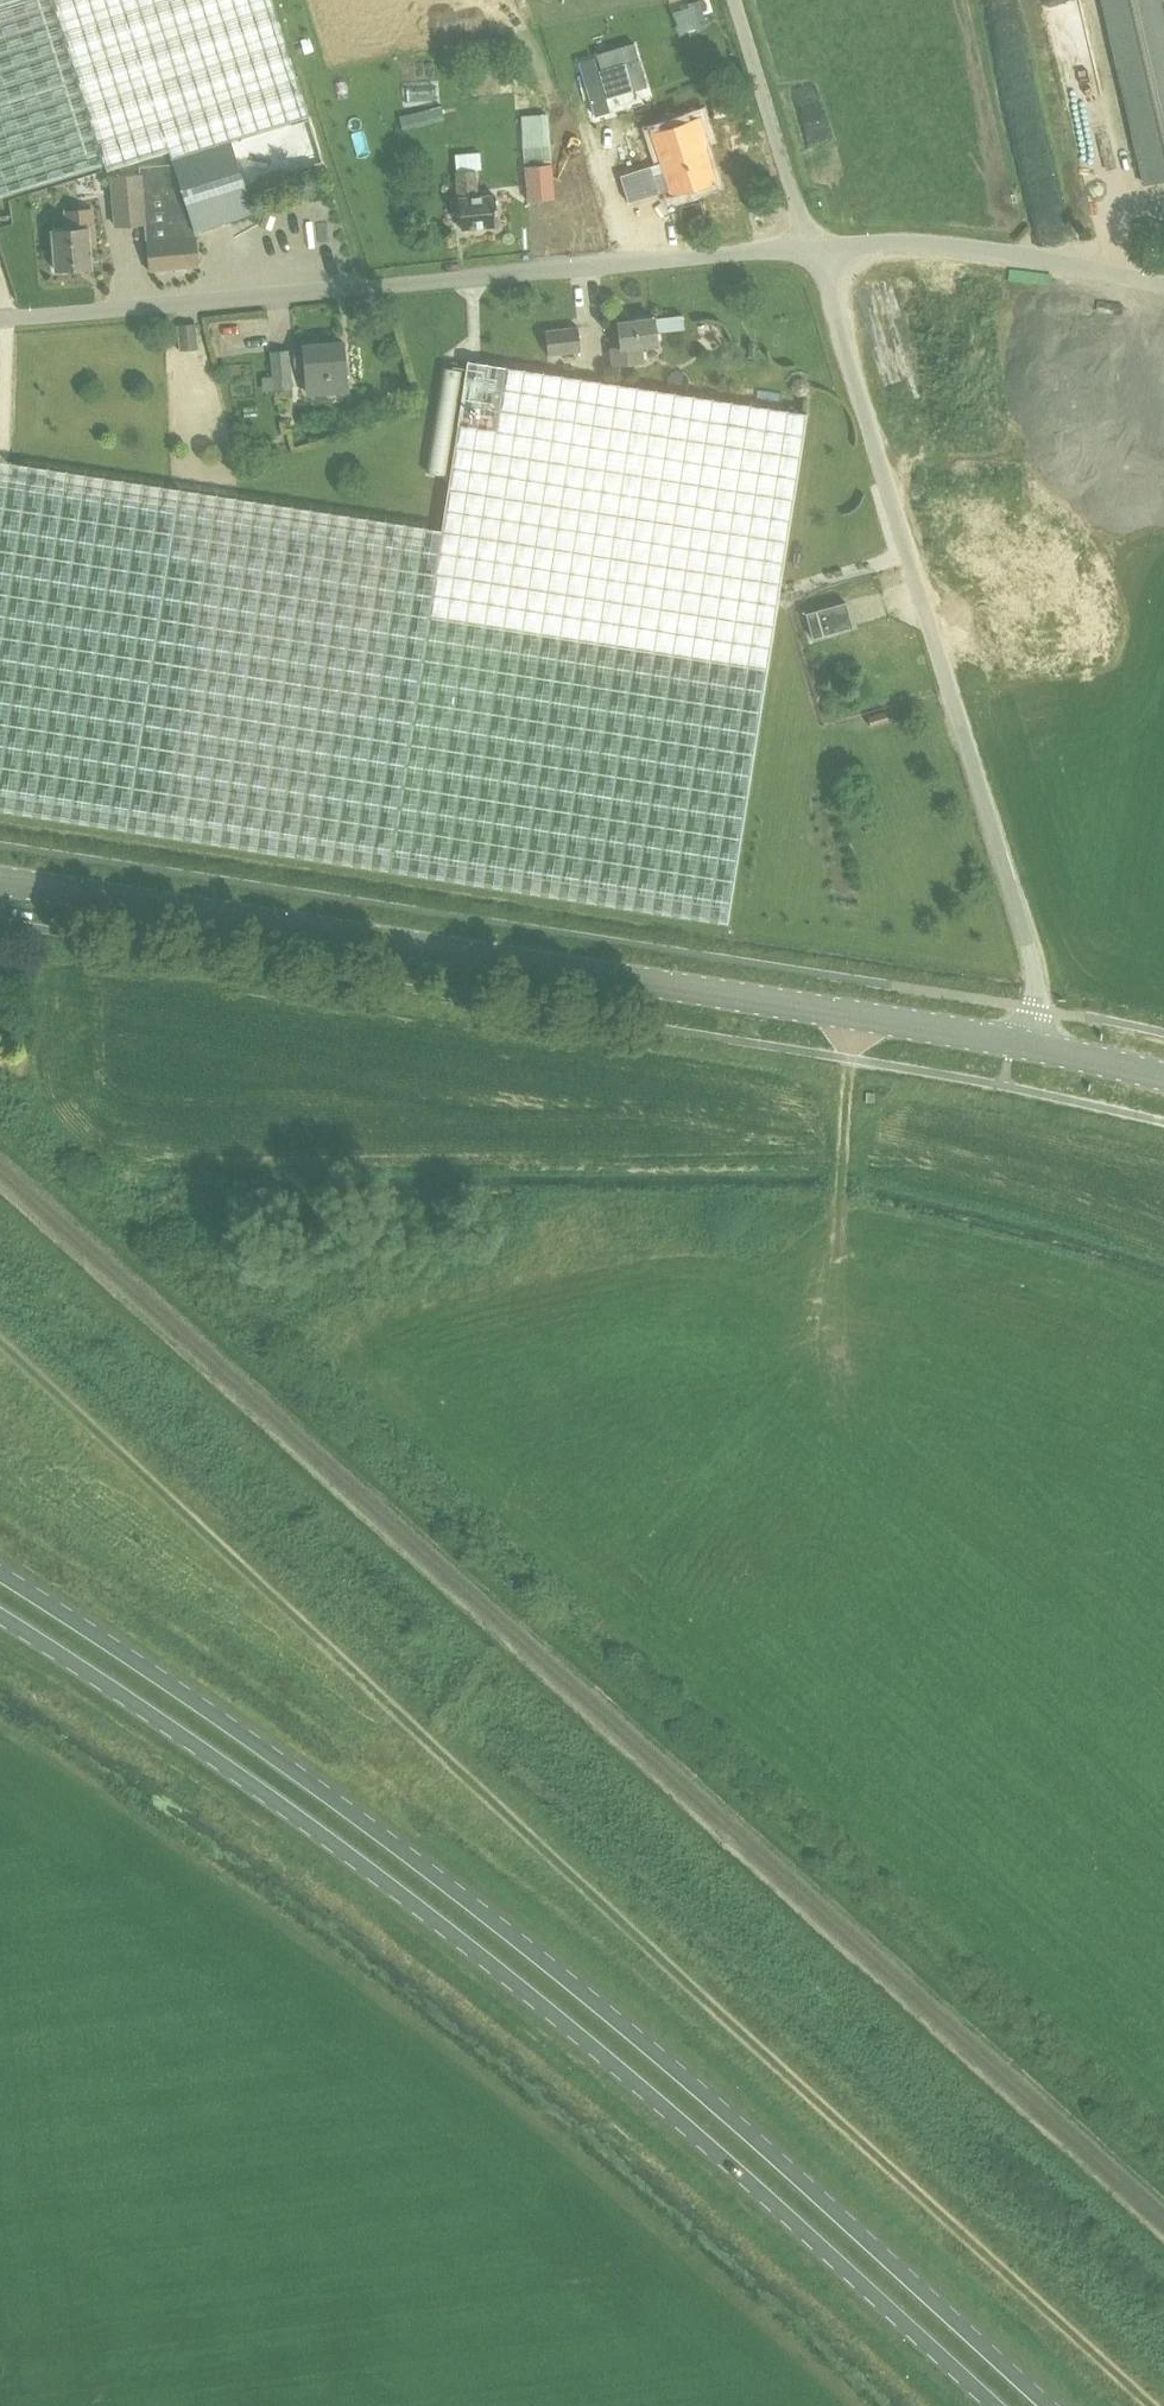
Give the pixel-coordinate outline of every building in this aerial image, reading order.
[(105,165),(107,170),(170,151),(173,159),(174,163),(140,166),(140,173),(111,176),(115,227),(146,224),(150,271),(200,267),(197,229),(254,212),(231,141),(310,116),(274,0),(0,0),(0,198),(105,165)] [(689,2),(697,30),(708,27),(704,15),(700,0),(697,0),(689,2)] [(1160,0),(1102,0),(1145,183),(1163,179),(1163,17),(1160,0)] [(620,103),(597,105),(599,124),(622,123),(620,103)] [(528,201),(556,199),(553,163),(549,113),(522,115),(525,166),(528,201)] [(685,138),(658,147),(662,161),(671,189),(673,194),(713,181),(699,137),(703,136),(698,118),(680,124),(685,138)] [(660,193),(651,165),(619,175),(628,203),(660,193)] [(462,228),(499,225),(497,195),(478,197),(476,170),(458,171),(462,228)] [(90,247),(96,246),(93,208),(66,211),(67,230),(53,231),(56,270),(92,267),(90,247)] [(618,322),(621,346),(612,347),(613,364),(643,361),(641,346),(657,344),(655,318),(618,322)] [(196,322),(178,324),(181,350),(199,347),(196,322)] [(546,328),(548,354),(581,352),(578,325),(546,328)] [(307,395),(350,391),(345,340),(292,344),(294,367),(305,366),(307,395)] [(294,388),(291,348),(270,350),(272,375),(262,376),(263,390),(294,388)] [(0,460),(0,808),(728,921),(807,413),(468,360),(442,529),(0,460)] [(814,637),(853,626),(847,602),(807,613),(814,637)] [(872,727),(889,722),(885,711),(868,716),(872,727)]
